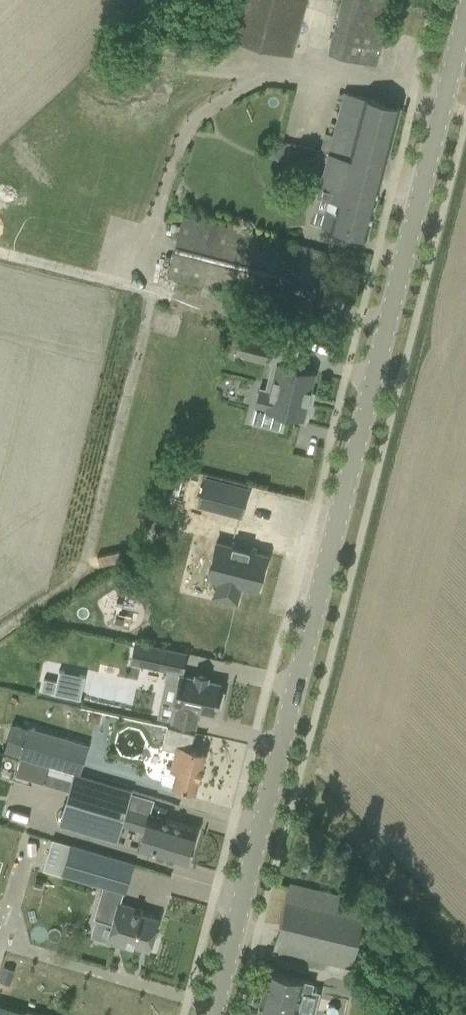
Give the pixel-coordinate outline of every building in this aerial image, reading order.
[(291,56),(306,0),(235,0),(225,39),(291,56)] [(328,51),(375,64),(391,0),(341,0),(328,51)] [(330,228),(365,237),(399,106),(344,92),(317,195),(329,198),(322,225),(330,227),(330,228)] [(167,277),(308,312),(324,251),(183,215),(167,277)] [(236,350),(270,359),(274,343),(241,334),(236,350)] [(306,402),(314,372),(278,363),(271,391),(259,388),(255,407),(284,414),(283,418),(305,423),(310,403),(306,402)] [(189,495),(182,521),(224,532),(231,506),(189,495)] [(216,539),(208,572),(218,575),(214,593),(236,599),(241,581),(258,585),(267,552),(255,549),(256,545),(232,539),(231,543),(226,542),(216,539)] [(138,633),(139,621),(98,616),(97,628),(138,633)] [(181,675),(186,653),(135,642),(130,662),(167,670),(156,718),(194,727),(198,710),(214,713),(216,706),(220,707),(223,692),(219,691),(221,684),(206,681),(207,677),(195,674),(194,678),(181,675)] [(54,691),(56,681),(44,678),(42,689),(54,691)] [(91,710),(88,720),(99,722),(101,712),(91,710)] [(173,751),(169,767),(165,767),(161,783),(195,792),(204,753),(190,750),(194,733),(167,726),(162,748),(173,751)] [(78,773),(83,757),(68,752),(72,740),(27,727),(18,756),(74,772),(72,776),(130,792),(131,790),(77,774),(77,773),(78,773)] [(64,806),(58,824),(116,842),(121,825),(142,831),(137,848),(176,859),(187,863),(196,832),(185,829),(164,822),(165,819),(126,807),(130,792),(72,776),(64,806)] [(125,942),(149,950),(158,918),(123,907),(124,903),(120,902),(123,893),(124,893),(133,863),(71,845),(62,875),(102,886),(93,918),(98,919),(93,936),(106,940),(106,941),(124,946),(125,942)] [(273,948),(293,953),(351,967),(367,902),(289,883),(273,948)] [(258,1012),(270,1014),(304,1014),(312,983),(302,981),(303,980),(287,976),(268,971),(258,1012)] [(23,1009),(0,1003),(0,1014),(21,1014),(23,1009)]
